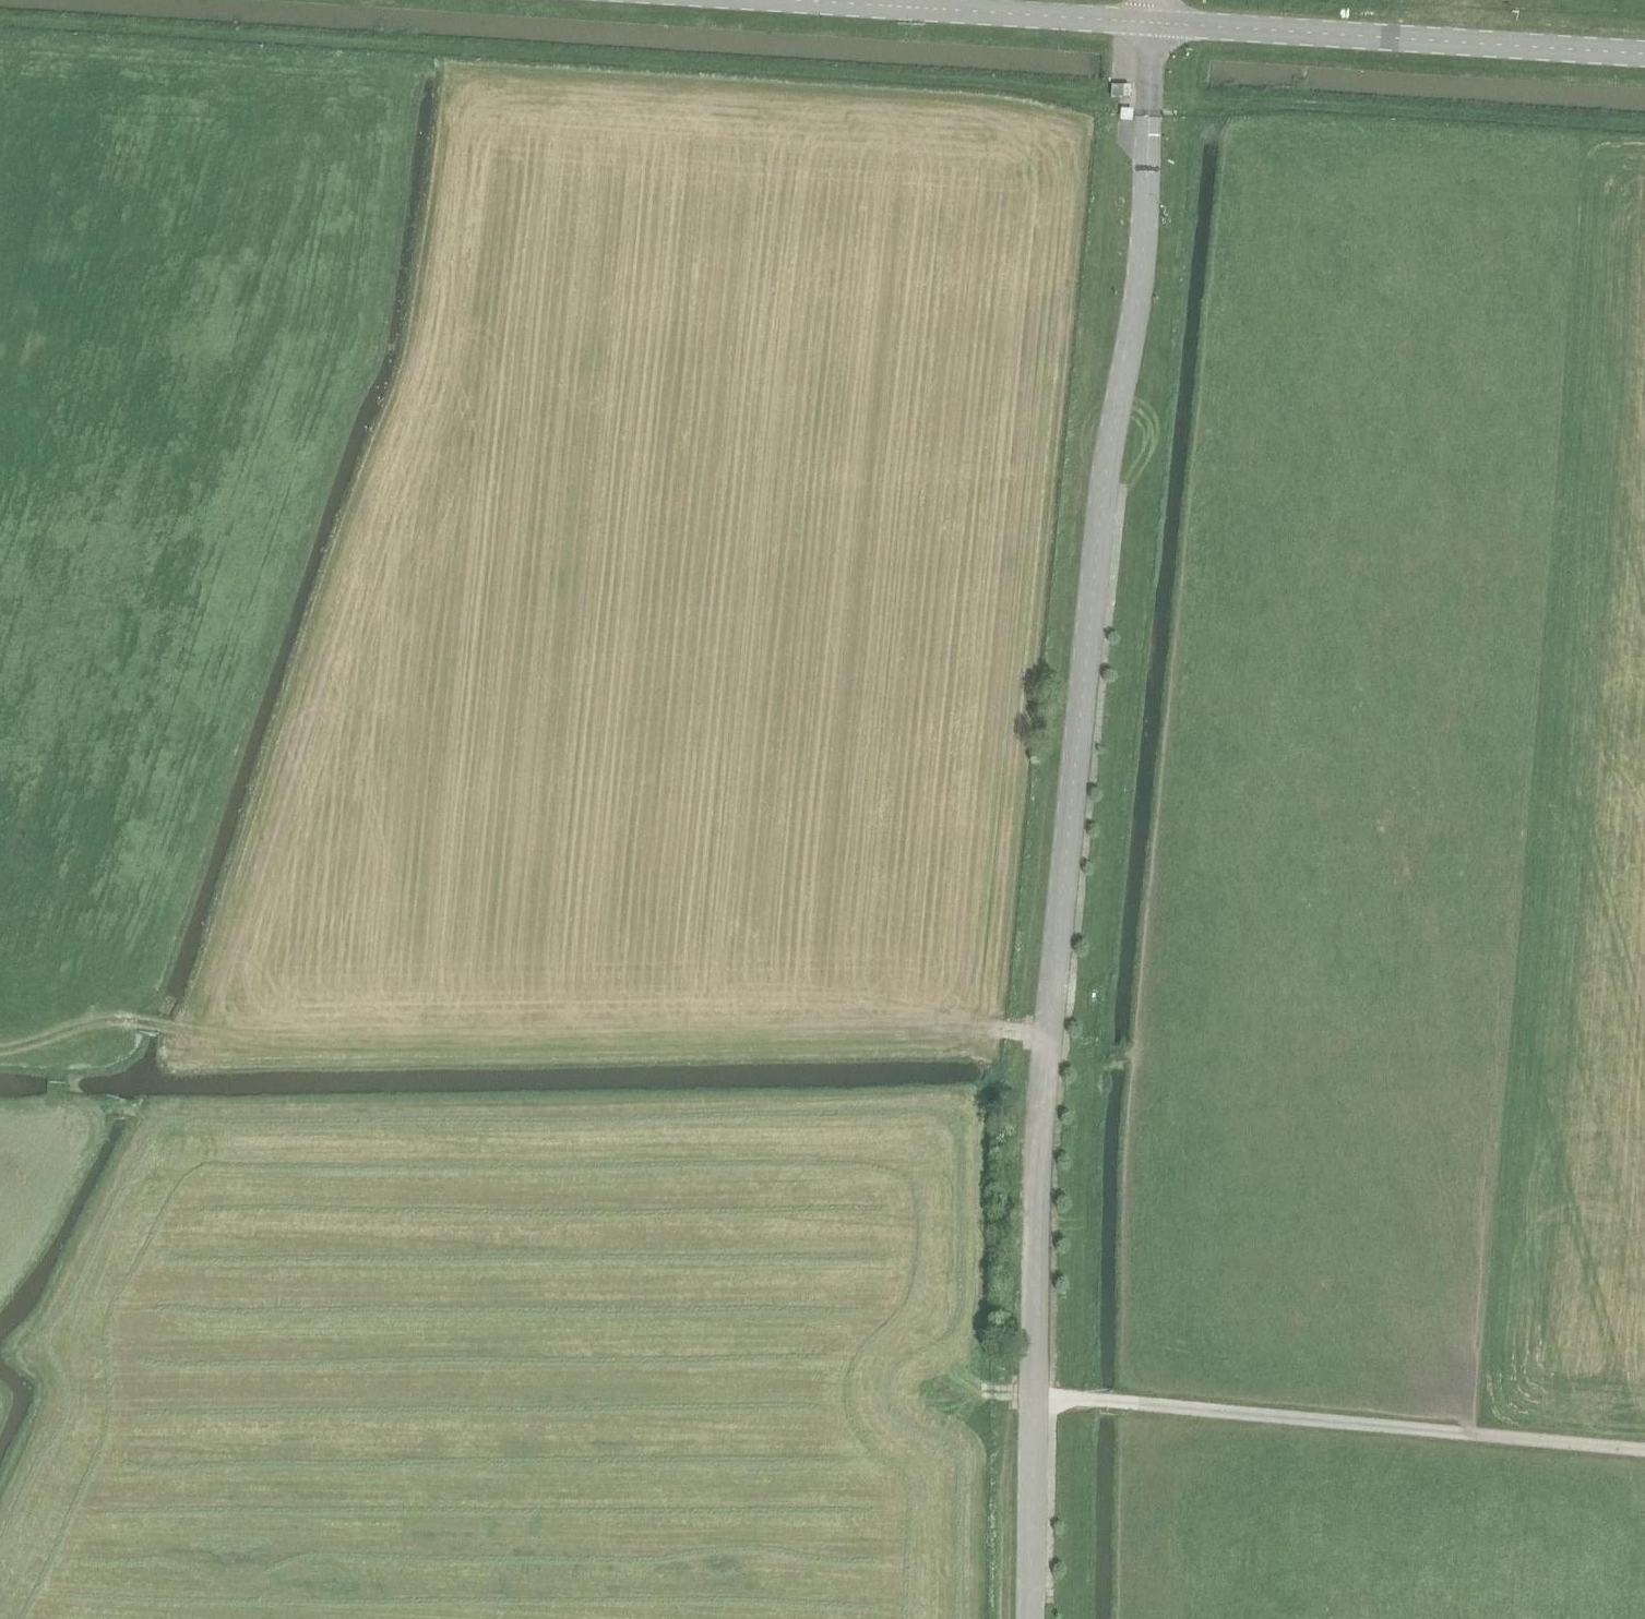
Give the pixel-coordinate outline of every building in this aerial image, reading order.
[(1111,98),(1121,99),(1129,100),(1130,88),(1111,87),(1111,98)] [(1118,115),(1117,121),(1130,122),(1131,109),(1118,108),(1118,115)]
